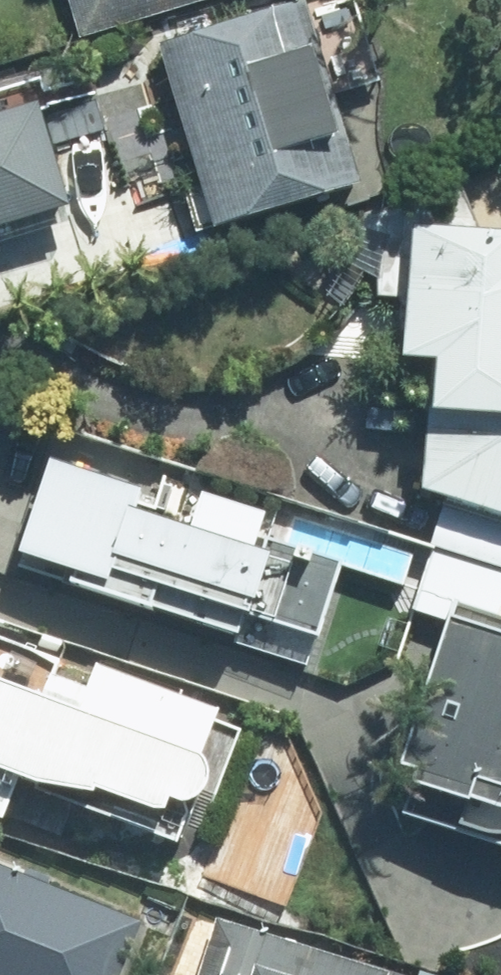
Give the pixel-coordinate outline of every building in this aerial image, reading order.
[(87,36),(212,0),(77,0),(87,36)] [(318,0),(166,43),(219,229),(372,186),(318,0)] [(70,190),(45,97),(0,110),(0,209),(70,190)] [(420,228),(416,356),(442,357),(437,493),(500,512),(500,230),(420,228)] [(58,458),(23,565),(248,636),(245,646),(318,669),(353,561),(273,535),(280,515),(207,492),(196,527),(142,510),(149,488),(58,458)] [(464,605),(413,763),(430,768),(414,815),(500,843),(500,617),(464,605)] [(7,819),(25,773),(185,836),(234,712),(99,659),(89,685),(58,673),(65,655),(0,630),(0,816),(7,819)] [(0,860),(0,974),(125,974),(147,918),(0,860)] [(220,918),(202,974),(399,974),(220,918)]
